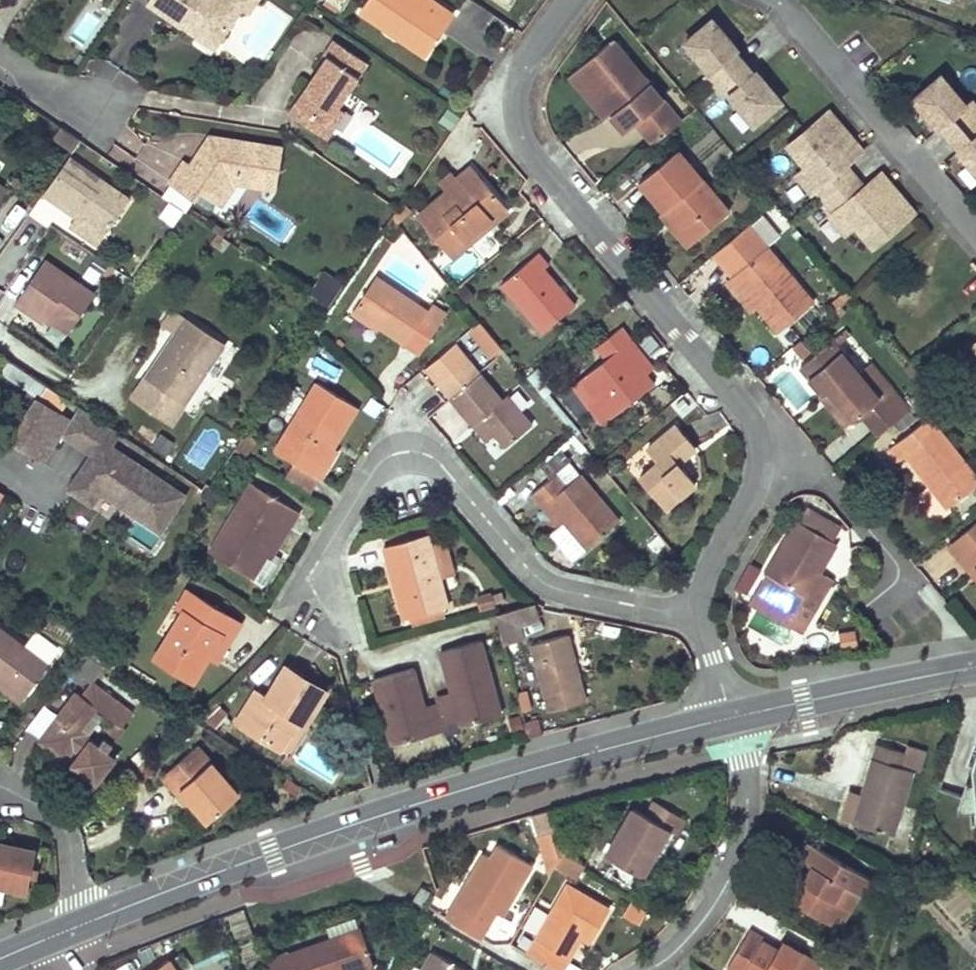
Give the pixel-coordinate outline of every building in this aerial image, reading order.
[(150,1),(183,23),(186,17),(223,41),(245,7),(234,0),(150,0),(150,1)] [(324,4),(335,11),(343,0),(327,0),(324,4)] [(416,50),(419,45),(428,51),(453,14),(433,0),(427,0),(424,5),(416,0),(369,0),(361,12),(416,50)] [(194,42),(213,54),(223,41),(186,17),(183,23),(182,26),(197,37),(194,42)] [(714,19),(686,42),(711,72),(706,76),(725,99),(730,95),(755,124),(782,101),(761,77),(759,79),(732,46),(734,44),(714,19)] [(326,53),(288,110),(306,122),(314,111),(329,121),(348,91),(368,61),(333,38),(325,51),(326,53)] [(663,101),(612,40),(579,68),(615,111),(612,114),(627,132),(635,124),(663,101)] [(416,50),(425,56),(428,51),(419,45),(416,50)] [(615,111),(579,68),(569,76),(604,119),(612,114),(615,111)] [(970,100),(964,104),(940,75),(913,98),(933,122),(936,121),(963,154),(961,156),(975,174),(975,108),(970,100)] [(314,111),(306,122),(331,138),(358,97),(348,91),(329,121),(314,111)] [(681,122),(663,101),(635,124),(652,145),(681,122)] [(831,111),(789,146),(807,169),(797,176),(812,194),(817,191),(835,213),(830,217),(845,235),(854,227),(872,248),(914,214),(890,185),(873,199),(868,193),(846,166),(841,160),(859,146),(831,111)] [(54,135),(74,149),(80,140),(60,126),(54,135)] [(183,159),(170,180),(195,196),(200,188),(218,200),(231,179),(237,180),(275,186),(282,145),(209,133),(190,163),(183,159)] [(864,152),(859,146),(841,160),(846,166),(864,152)] [(729,213),(678,151),(640,182),(664,212),(670,207),(696,240),(729,213)] [(68,157),(43,193),(55,202),(58,197),(78,211),(106,231),(128,199),(68,157)] [(418,217),(452,258),(508,211),(473,166),(458,179),(452,173),(440,183),(448,193),(418,217)] [(223,203),(237,180),(231,179),(218,200),(223,203)] [(890,185),(886,179),(868,193),(873,199),(890,185)] [(58,197),(55,202),(75,215),(78,211),(58,197)] [(162,213),(175,223),(184,209),(171,200),(162,213)] [(404,202),(392,219),(398,225),(413,212),(404,202)] [(659,216),(686,249),(696,240),(670,207),(664,212),(659,216)] [(398,225),(392,219),(385,230),(393,239),(402,230),(398,225)] [(814,303),(767,248),(732,276),(759,307),(779,332),(814,303)] [(539,253),(501,284),(542,334),(576,306),(544,269),(549,265),(539,253)] [(49,258),(19,301),(47,320),(50,315),(70,330),(97,292),(49,258)] [(325,309),(344,282),(326,269),(307,296),(325,309)] [(759,307),(732,276),(725,282),(751,313),(759,307)] [(421,356),(434,338),(445,320),(430,310),(426,316),(372,281),(353,310),(405,346),(421,356)] [(965,300),(975,312),(975,289),(965,300)] [(160,325),(171,334),(184,317),(173,308),(160,325)] [(170,342),(146,377),(185,404),(226,344),(186,317),(177,331),(186,337),(178,347),(170,342)] [(480,320),(462,336),(485,364),(504,349),(480,320)] [(585,407),(602,427),(654,384),(646,375),(623,345),(630,339),(621,328),(598,346),(607,358),(580,379),(596,399),(585,407)] [(844,330),(836,337),(842,343),(850,336),(844,330)] [(186,337),(177,331),(170,342),(178,347),(186,337)] [(842,343),(836,337),(832,341),(836,347),(842,343)] [(623,345),(646,375),(654,369),(630,339),(623,345)] [(832,341),(800,367),(823,395),(829,390),(854,420),(861,415),(877,437),(888,427),(908,409),(871,363),(859,374),(836,347),(832,341)] [(502,402),(467,360),(437,384),(472,427),(482,419),(494,435),(506,449),(533,426),(510,396),(502,402)] [(50,389),(12,364),(3,378),(42,402),(50,389)] [(571,388),(585,407),(596,399),(580,379),(571,388)] [(355,408),(316,383),(273,450),(294,463),(318,478),(335,450),(331,447),(355,408)] [(50,389),(42,402),(64,418),(73,405),(50,389)] [(820,398),(845,428),(854,420),(829,390),(823,395),(820,398)] [(908,409),(888,427),(893,434),(910,420),(908,418),(936,395),(932,390),(908,409)] [(62,438),(71,424),(64,418),(42,402),(12,444),(45,466),(62,438)] [(185,498),(112,449),(121,437),(80,410),(71,424),(62,438),(92,458),(90,462),(94,465),(90,471),(85,468),(70,492),(93,508),(101,495),(161,535),(185,498)] [(927,418),(887,451),(898,465),(907,457),(926,483),(929,486),(931,484),(950,508),(975,487),(975,476),(927,418)] [(482,419),(472,427),(485,443),(494,435),(482,419)] [(658,462),(640,478),(666,508),(696,483),(679,463),(696,448),(677,426),(648,449),(658,462)] [(286,475),(310,491),(318,478),(294,463),(286,475)] [(222,492),(228,482),(217,475),(210,484),(222,492)] [(568,525),(590,551),(621,525),(582,477),(565,492),(551,504),(568,525)] [(556,480),(534,499),(560,531),(568,525),(551,504),(565,492),(556,480)] [(253,483),(208,553),(262,586),(282,555),(274,550),(284,534),(266,523),(279,501),(253,483)] [(945,517),(952,512),(950,508),(931,484),(929,486),(926,483),(919,488),(924,493),(922,503),(933,516),(945,517)] [(284,534),(298,511),(279,501),(266,523),(284,534)] [(809,507),(800,522),(833,541),(842,527),(809,507)] [(800,522),(797,520),(759,585),(797,609),(800,604),(814,612),(834,579),(820,571),(837,543),(833,541),(800,522)] [(451,607),(430,535),(384,548),(388,563),(394,561),(400,587),(395,589),(404,620),(411,618),(443,609),(451,607)] [(960,559),(970,572),(975,567),(975,568),(975,545),(960,559)] [(394,561),(388,563),(395,589),(400,587),(394,561)] [(195,593),(183,586),(171,605),(183,613),(195,593)] [(183,613),(153,658),(194,684),(211,659),(225,637),(231,641),(242,624),(195,593),(183,613)] [(535,606),(513,612),(517,626),(539,620),(535,606)] [(445,616),(443,609),(411,618),(413,625),(445,616)] [(513,612),(496,617),(504,645),(521,641),(517,626),(513,612)] [(562,622),(524,632),(548,715),(585,705),(577,677),(571,678),(565,656),(571,654),(562,622)] [(0,627),(0,679),(24,698),(49,664),(0,627)] [(225,637),(211,659),(216,663),(231,641),(225,637)] [(497,688),(484,641),(444,652),(456,692),(439,696),(441,704),(447,722),(463,719),(465,725),(495,717),(487,690),(497,688)] [(565,656),(571,678),(577,677),(571,654),(565,656)] [(95,661),(87,672),(92,676),(101,665),(95,661)] [(256,691),(235,721),(279,749),(291,756),(310,726),(304,723),(326,691),(286,666),(265,697),(256,691)] [(414,671),(376,681),(388,726),(398,723),(403,744),(449,730),(447,722),(441,704),(425,708),(414,671)] [(79,693),(42,741),(61,754),(70,743),(75,747),(82,753),(77,759),(103,778),(119,757),(110,751),(113,747),(107,742),(104,747),(80,729),(86,720),(82,717),(93,702),(98,707),(121,724),(115,733),(121,738),(128,727),(125,726),(135,714),(98,685),(87,699),(79,693)] [(487,690),(495,717),(504,715),(497,688),(487,690)] [(93,702),(82,717),(86,720),(98,707),(93,702)] [(388,726),(394,745),(403,744),(398,723),(388,726)] [(956,809),(975,807),(975,817),(975,734),(965,763),(971,765),(972,781),(966,781),(956,809)] [(70,743),(61,754),(66,758),(75,747),(70,743)] [(863,795),(854,823),(893,835),(913,770),(902,767),(906,751),(877,743),(861,793),(863,795)] [(242,794),(198,745),(163,776),(178,794),(182,790),(195,804),(210,822),(242,794)] [(195,804),(182,790),(178,794),(190,808),(195,804)] [(861,793),(850,790),(841,818),(854,823),(863,795),(861,793)] [(634,805),(605,853),(641,874),(670,826),(677,831),(686,817),(656,799),(647,813),(634,805)] [(27,892),(36,849),(0,841),(0,885),(27,892)] [(780,881),(774,890),(837,928),(858,893),(861,894),(870,878),(810,842),(794,868),(807,875),(802,883),(797,892),(780,881)] [(489,857),(524,878),(533,865),(498,844),(489,857)] [(482,854),(444,917),(481,938),(497,911),(502,915),(524,878),(489,857),(482,854)] [(802,883),(784,872),(780,881),(797,892),(802,883)] [(527,952),(558,969),(561,969),(581,937),(585,929),(592,934),(609,906),(568,883),(527,952)] [(421,885),(413,898),(422,903),(430,890),(421,885)] [(631,901),(623,916),(640,924),(647,910),(631,901)] [(361,927),(266,959),(269,969),(356,969),(369,965),(374,964),(361,927)] [(585,929),(581,937),(588,942),(592,934),(585,929)] [(763,938),(748,930),(742,940),(756,949),(762,941),(763,938)] [(725,967),(730,969),(744,969),(746,968),(748,969),(816,969),(821,962),(789,944),(783,953),(776,950),(762,941),(756,949),(742,940),(725,967)] [(782,940),(776,950),(783,953),(789,944),(782,940)] [(422,969),(467,969),(433,950),(422,969)] [(171,961),(157,969),(178,969),(171,961)]
